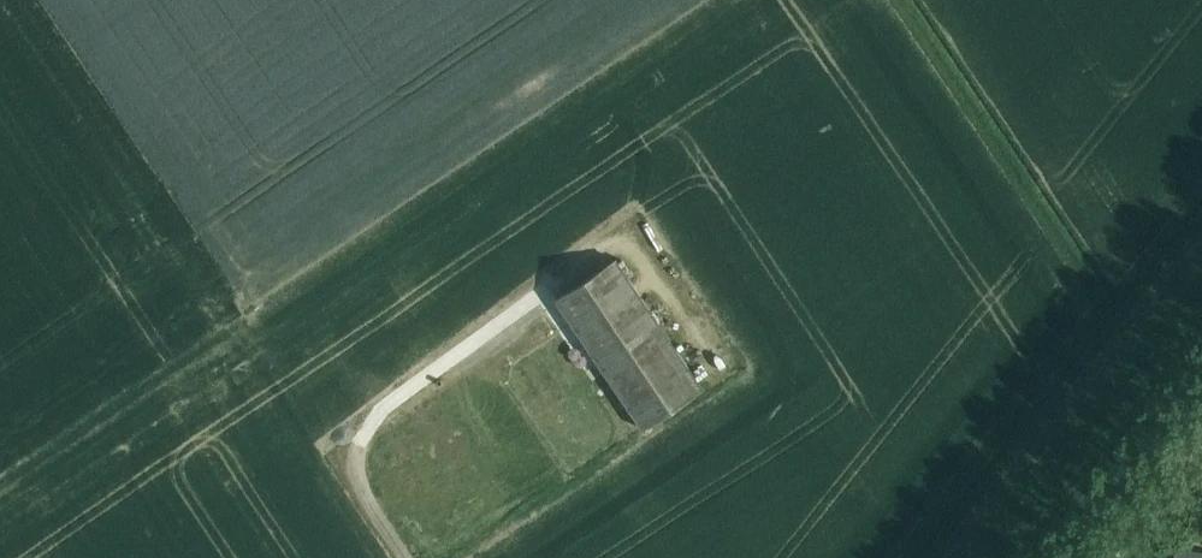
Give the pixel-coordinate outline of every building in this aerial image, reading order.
[(616,259),(555,300),(643,430),(703,390),(616,259)]
